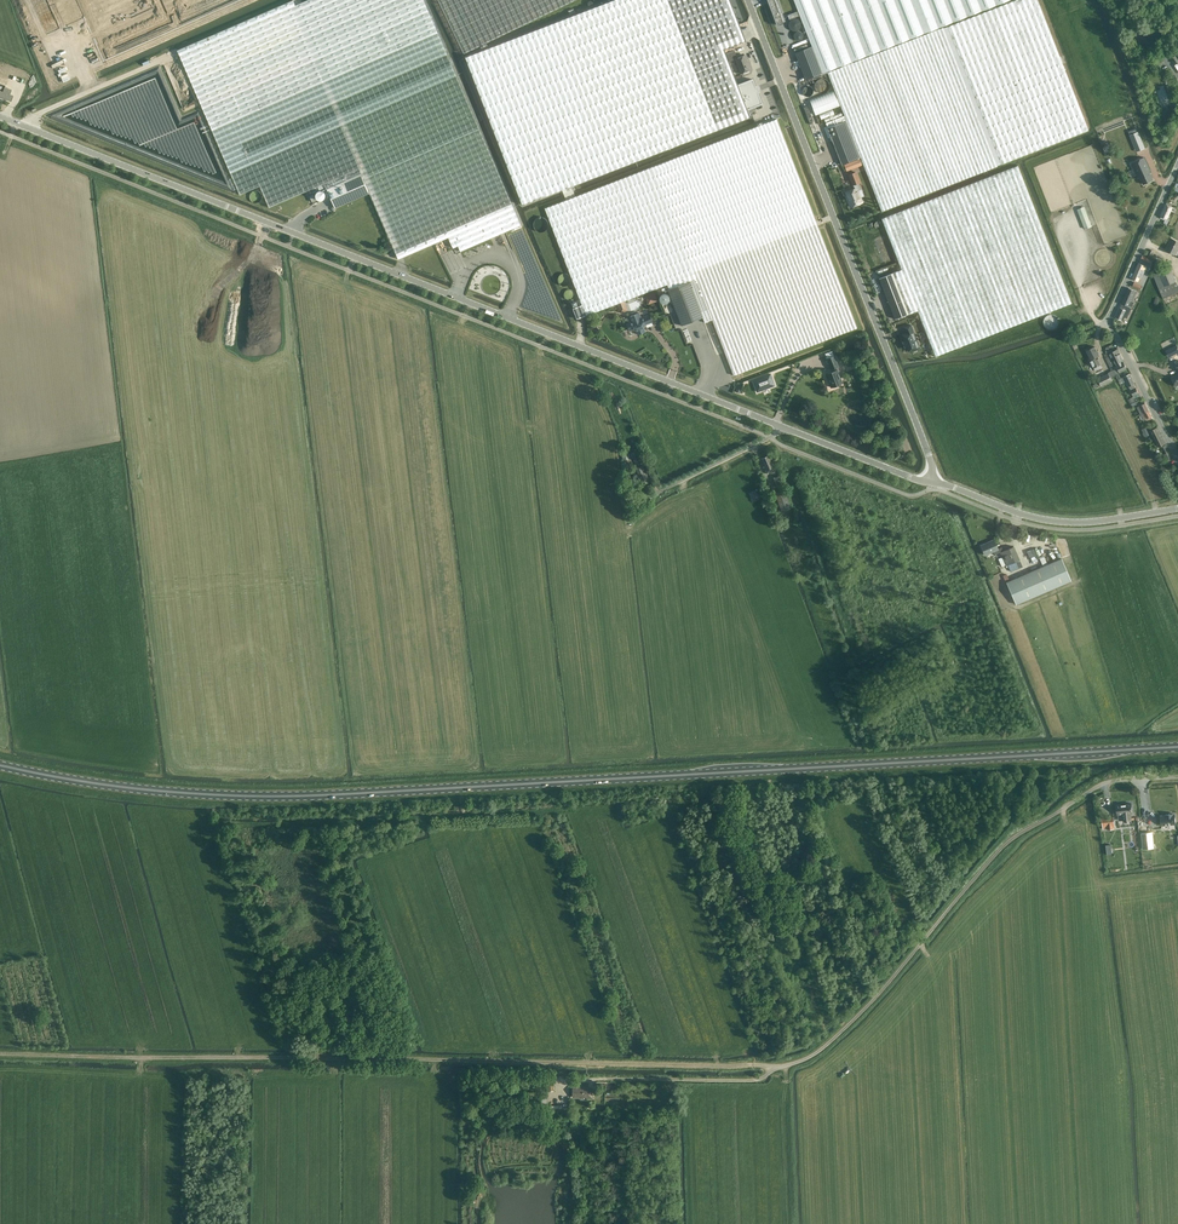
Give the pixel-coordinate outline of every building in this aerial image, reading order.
[(399,259),(449,237),(453,248),(458,246),(461,251),(521,225),(480,129),(438,32),(424,0),(308,0),(295,5),(293,0),(177,51),(210,124),(240,195),(260,186),(270,207),(325,184),(335,208),(370,193),(399,259)] [(464,53),(575,0),(438,0),(464,53)] [(466,58),(490,122),(522,205),(750,117),(748,109),(764,103),(759,91),(761,90),(758,84),(757,84),(754,77),(737,83),(724,49),(746,40),(731,0),(618,0),(466,58)] [(777,25),(786,21),(778,0),(767,0),(777,25)] [(805,80),(823,73),(1009,0),(794,0),(812,46),(795,53),(805,80)] [(881,211),(1089,131),(1038,0),(1014,0),(948,26),(944,28),(943,27),(828,73),(846,121),(828,128),(842,165),(861,157),(881,211)] [(797,11),(788,15),(789,19),(799,16),(797,11)] [(743,74),(744,75),(750,73),(750,71),(750,69),(751,69),(745,55),(737,58),(734,50),(726,53),(730,61),(736,59),(741,72),(742,72),(743,74)] [(832,85),(831,82),(830,81),(830,80),(829,79),(827,77),(825,77),(824,77),(823,77),(821,77),(819,78),(818,79),(817,80),(816,81),(816,82),(815,84),(815,86),(816,87),(816,89),(817,90),(818,91),(820,92),(822,93),(823,93),(825,93),(826,92),(827,92),(829,91),(830,90),(831,88),(831,87),(832,85)] [(814,90),(814,87),(813,86),(812,85),(811,84),(810,83),(808,83),(807,83),(805,83),(804,83),(802,85),(801,86),(800,87),(800,88),(800,90),(800,92),(801,93),(802,95),(804,96),(807,97),(808,97),(810,96),(811,96),(812,95),(813,93),(814,91),(814,90)] [(11,101),(13,96),(10,94),(11,90),(4,87),(3,92),(0,90),(0,97),(11,101)] [(1158,90),(1164,106),(1171,104),(1165,88),(1158,90)] [(710,314),(734,375),(857,328),(777,119),(653,166),(545,208),(582,305),(573,308),(577,319),(666,285),(668,289),(667,289),(682,325),(703,317),(710,314)] [(1145,147),(1142,139),(1139,131),(1130,135),(1133,143),(1136,151),(1145,147)] [(1140,176),(1143,184),(1153,179),(1149,170),(1150,170),(1144,157),(1132,163),(1138,177),(1140,176)] [(917,310),(935,356),(1051,311),(1071,303),(1017,165),(882,218),(902,269),(879,278),(895,319),(917,310)] [(859,183),(861,182),(857,171),(848,175),(852,186),(853,185),(855,188),(846,191),(847,195),(846,195),(848,198),(847,198),(849,202),(850,202),(852,206),(853,206),(853,207),(854,208),(857,207),(857,206),(856,205),(862,202),(860,197),(859,198),(857,191),(861,189),(859,183)] [(325,196),(324,194),(323,192),(322,191),(320,190),(318,191),(316,191),(315,192),(314,194),(314,196),(314,198),(315,199),(315,200),(316,201),(319,202),(321,201),(322,201),(323,200),(324,199),(324,198),(325,196)] [(262,197),(262,195),(261,194),(260,193),(258,191),(256,191),(255,191),(253,191),(251,192),(250,193),(249,194),(249,197),(249,199),(251,201),(252,202),(253,203),(255,203),(257,203),(259,202),(261,201),(261,200),(262,199),(262,197)] [(1164,223),(1167,225),(1170,220),(1167,219),(1173,207),(1166,204),(1161,216),(1164,217),(1163,219),(1165,220),(1164,223)] [(1084,206),(1077,208),(1080,216),(1079,216),(1084,229),(1092,226),(1088,217),(1084,206)] [(1172,239),(1169,245),(1168,245),(1166,250),(1175,254),(1177,256),(1177,242),(1172,239)] [(1153,260),(1143,255),(1141,259),(1151,264),(1153,260)] [(1139,263),(1133,279),(1140,282),(1146,266),(1139,263)] [(1163,299),(1177,293),(1177,286),(1171,268),(1153,275),(1163,299)] [(1122,303),(1132,307),(1134,302),(1133,302),(1137,292),(1129,288),(1122,303)] [(574,295),(574,293),(572,291),(571,290),(568,289),(566,290),(565,291),(564,293),(563,295),(564,296),(564,297),(565,299),(566,299),(569,300),(571,299),(572,299),(573,297),(574,296),(574,295)] [(654,292),(649,294),(652,303),(658,300),(654,292)] [(1116,317),(1123,320),(1125,317),(1127,318),(1132,308),(1122,304),(1120,308),(1116,317)] [(637,330),(638,334),(645,331),(644,327),(645,325),(653,322),(650,315),(641,318),(639,313),(630,316),(632,321),(627,323),(630,331),(634,329),(637,330)] [(1058,323),(1058,321),(1058,320),(1057,319),(1056,317),(1055,316),(1054,316),(1053,315),(1051,315),(1049,315),(1048,316),(1046,317),(1045,318),(1044,320),(1043,321),(1043,323),(1043,324),(1044,326),(1044,327),(1045,328),(1046,329),(1047,330),(1049,330),(1050,330),(1052,330),(1054,330),(1055,329),(1056,328),(1057,327),(1058,326),(1058,323)] [(900,335),(901,339),(906,349),(910,347),(911,350),(912,351),(919,348),(919,347),(913,331),(913,330),(911,325),(903,328),(905,333),(902,334),(900,335)] [(1169,357),(1177,352),(1177,347),(1177,344),(1165,349),(1169,357)] [(1098,350),(1097,351),(1095,346),(1087,350),(1091,358),(1089,359),(1094,368),(1095,371),(1102,367),(1101,365),(1101,364),(1098,359),(1099,358),(1098,356),(1099,355),(1099,354),(1100,354),(1098,350)] [(1114,368),(1117,374),(1127,369),(1124,362),(1122,363),(1121,361),(1124,360),(1118,349),(1112,353),(1117,363),(1116,364),(1117,366),(1114,368)] [(834,356),(832,351),(825,354),(827,358),(827,359),(827,360),(826,362),(827,364),(829,364),(831,370),(832,370),(832,372),(826,374),(828,379),(827,381),(827,383),(829,383),(831,387),(833,387),(834,388),(836,387),(836,385),(841,384),(838,376),(840,375),(838,370),(837,368),(839,367),(834,355),(834,356)] [(1109,373),(1098,379),(1102,386),(1112,381),(1109,373)] [(1130,386),(1131,390),(1136,388),(1134,384),(1135,384),(1130,374),(1124,376),(1124,377),(1123,377),(1126,382),(1127,381),(1130,386)] [(1145,403),(1138,407),(1141,414),(1142,414),(1145,419),(1148,418),(1149,420),(1152,418),(1149,411),(1145,403)] [(1151,431),(1158,446),(1165,443),(1158,427),(1153,430),(1151,431)] [(1162,456),(1165,461),(1172,458),(1166,446),(1161,448),(1165,454),(1162,456)] [(634,466),(635,468),(643,465),(638,450),(630,453),(632,458),(633,458),(636,466),(634,466)] [(633,464),(629,453),(621,456),(626,467),(633,464)] [(762,458),(768,473),(775,470),(769,456),(762,458)] [(636,468),(642,484),(650,481),(643,465),(636,468)] [(783,483),(780,475),(774,477),(777,485),(783,483)] [(791,508),(785,489),(775,493),(782,511),(791,508)] [(759,499),(756,490),(748,492),(752,502),(759,499)] [(994,540),(981,545),(985,555),(993,551),(995,555),(1000,552),(1002,557),(996,560),(1001,569),(1007,566),(1006,565),(1008,565),(1011,572),(1023,567),(1020,560),(1014,546),(1004,551),(1002,547),(998,549),(994,540)] [(1027,550),(1031,561),(1044,556),(1040,546),(1027,550)] [(1007,582),(1016,604),(1071,581),(1062,558),(1007,582)] [(1131,803),(1117,805),(1118,814),(1123,814),(1124,820),(1131,819),(1131,813),(1133,813),(1131,803)] [(1166,815),(1160,816),(1161,825),(1176,824),(1175,814),(1173,814),(1166,814),(1166,815)] [(1107,828),(1107,829),(1114,828),(1114,827),(1115,827),(1114,818),(1102,819),(1103,828),(1107,828)] [(554,1077),(544,1078),(545,1091),(554,1091),(554,1077)] [(586,1098),(593,1098),(593,1089),(589,1090),(589,1087),(573,1087),(573,1097),(586,1096),(586,1098)]
